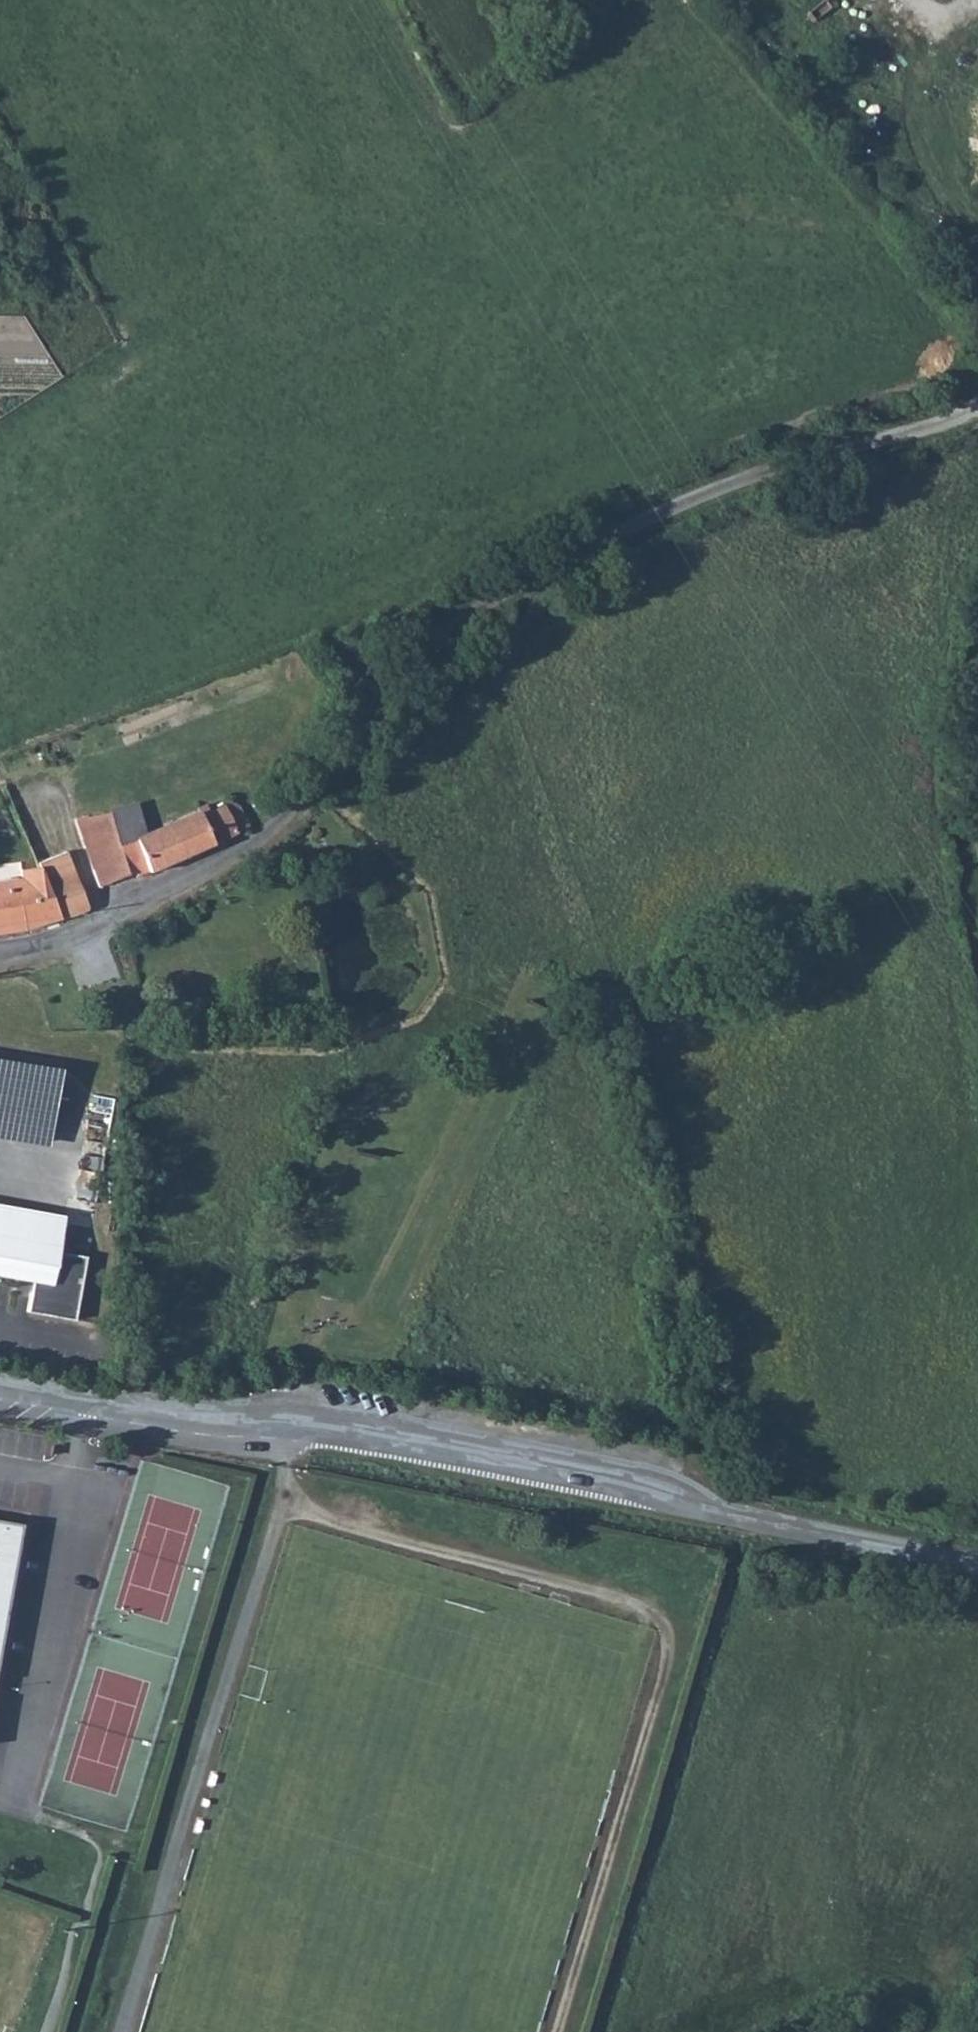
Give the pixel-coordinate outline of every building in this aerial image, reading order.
[(148,872),(247,826),(239,807),(233,802),(224,806),(223,804),(209,810),(205,804),(198,807),(199,811),(145,835),(121,845),(111,811),(76,818),(97,888),(133,873),(135,876),(147,871),(148,872)] [(121,845),(145,835),(136,806),(111,811),(121,845)] [(57,829),(25,842),(30,856),(17,862),(20,872),(7,878),(3,872),(0,874),(0,934),(19,933),(87,908),(57,829)] [(49,1147),(63,1071),(0,1060),(0,1139),(49,1147)] [(0,1209),(0,1270),(30,1275),(24,1312),(70,1320),(80,1254),(53,1249),(58,1218),(0,1209)] [(0,1524),(0,1643),(22,1528),(0,1524)]
